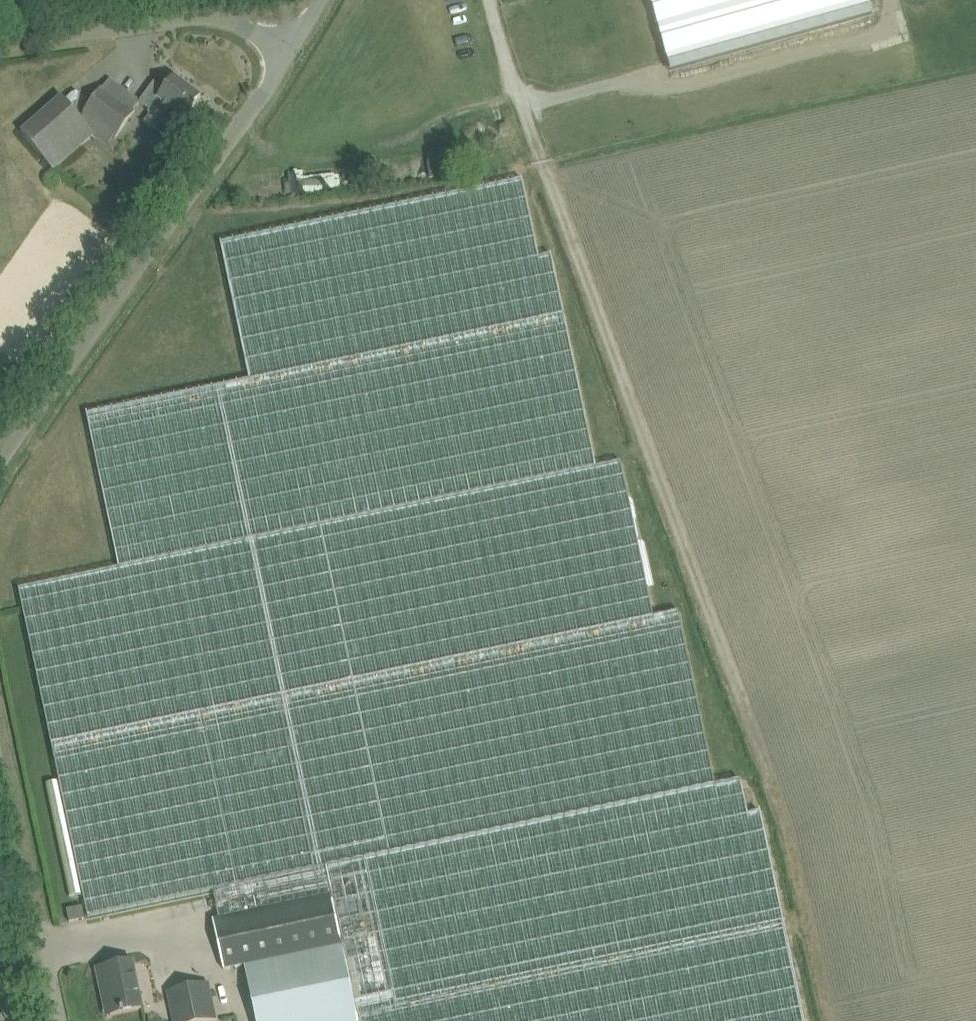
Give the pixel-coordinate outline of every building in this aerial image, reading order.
[(673,74),(872,18),(867,0),(652,0),(673,74)] [(174,78),(164,92),(154,84),(141,103),(152,112),(151,114),(165,124),(167,121),(170,123),(174,124),(178,124),(182,122),(184,119),(185,119),(201,98),(174,78)] [(54,170),(94,135),(89,128),(93,122),(116,138),(135,112),(102,88),(83,114),(85,115),(81,120),(62,98),(22,134),(54,170)] [(469,154),(441,159),(444,176),(472,171),(469,154)] [(762,819),(749,822),(744,799),(719,804),(678,612),(653,618),(621,463),(596,468),(551,256),(539,258),(522,180),(220,244),(249,381),(87,415),(119,568),(19,589),(88,918),(213,892),(219,920),(213,921),(223,970),(244,966),(256,1020),(806,1020),(762,819)] [(84,919),(82,907),(67,910),(69,922),(84,919)] [(110,1016),(142,1009),(132,962),(97,970),(99,983),(103,982),(110,1016)] [(216,1020),(209,984),(180,990),(187,1020),(216,1020)]
